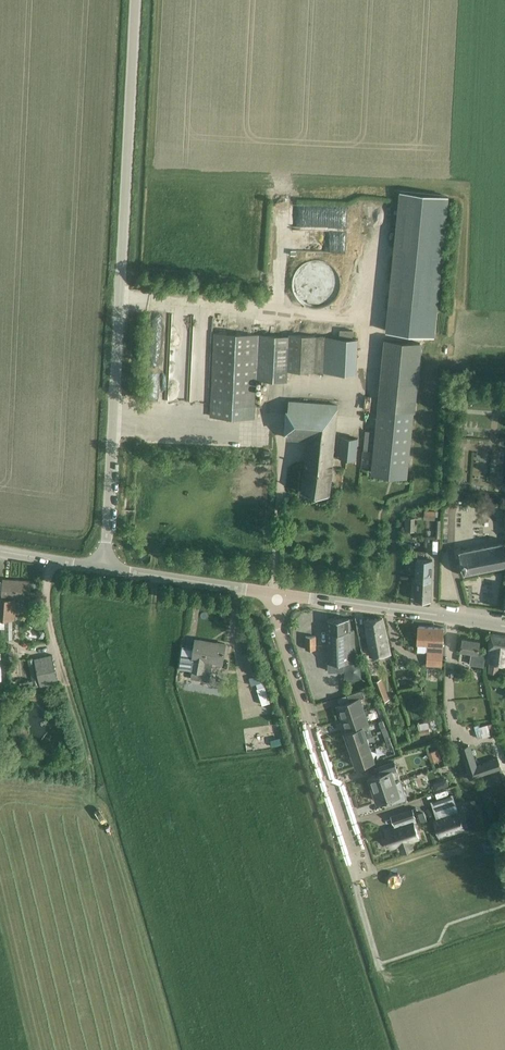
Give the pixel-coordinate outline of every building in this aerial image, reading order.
[(400,191),(387,326),(433,330),(436,307),(441,261),(442,261),(448,195),(400,191)] [(171,316),(169,403),(208,403),(209,372),(188,372),(189,316),(171,316)] [(364,437),(363,450),(374,451),(373,462),(372,469),(372,473),(407,476),(408,465),(413,411),(416,411),(418,383),(422,342),(399,340),(399,333),(386,332),(385,339),(381,380),(378,407),(376,431),(365,430),(364,437)] [(210,416),(254,418),(256,380),(287,381),(288,370),(324,372),(356,373),(359,338),(325,336),(290,335),(289,336),(214,333),(210,416)] [(149,399),(167,400),(168,375),(165,375),(165,365),(151,365),(149,399)] [(287,438),(310,439),(302,492),(329,495),(330,484),(331,475),(337,406),(288,401),(287,438)] [(341,437),(339,458),(356,460),(358,439),(341,437)] [(436,520),(436,511),(424,511),(425,520),(436,520)] [(460,550),(460,548),(455,549),(456,554),(460,554),(463,570),(458,571),(459,574),(463,574),(504,566),(504,541),(460,550)] [(431,600),(433,560),(417,559),(415,600),(431,600)] [(3,629),(3,640),(13,639),(13,617),(14,617),(16,595),(22,595),(22,596),(28,597),(29,596),(30,596),(31,582),(4,580),(2,596),(3,596),(3,598),(0,598),(0,629),(3,629)] [(327,619),(329,667),(329,671),(344,671),(343,661),(355,661),(354,641),(354,630),(349,631),(349,618),(327,619)] [(365,619),(371,655),(390,653),(382,618),(365,619)] [(442,665),(443,651),(444,627),(418,626),(417,644),(428,644),(427,665),(442,665)] [(39,629),(36,633),(38,637),(43,638),(46,634),(44,630),(39,629)] [(486,660),(490,660),(489,670),(497,672),(499,662),(504,663),(504,636),(491,634),(486,660)] [(305,636),(306,649),(316,649),(315,636),(305,636)] [(484,666),(484,664),(485,654),(479,653),(480,640),(462,638),(461,649),(472,651),(470,664),(484,666)] [(206,660),(223,663),(225,644),(195,639),(193,658),(192,669),(204,671),(206,660)] [(242,654),(249,673),(259,670),(253,650),(242,654)] [(52,654),(34,658),(41,686),(59,682),(52,654)] [(32,680),(23,682),(24,689),(32,687),(40,686),(40,683),(34,658),(28,659),(32,680)] [(261,674),(249,678),(251,685),(264,681),(261,674)] [(381,701),(389,698),(381,678),(373,681),(381,701)] [(255,687),(260,704),(269,701),(263,684),(255,687)] [(337,705),(342,718),(364,711),(360,698),(365,697),(362,689),(348,694),(350,701),(337,705)] [(342,718),(346,731),(363,725),(364,726),(369,725),(364,711),(342,718)] [(435,713),(429,714),(431,729),(437,728),(435,713)] [(488,724),(479,726),(482,737),(491,734),(488,724)] [(345,732),(348,743),(367,736),(364,726),(363,725),(346,731),(345,732)] [(445,735),(445,736),(446,744),(453,743),(451,733),(445,735)] [(348,743),(352,754),(371,748),(367,736),(348,743)] [(470,744),(460,748),(470,779),(501,769),(498,758),(477,765),(470,744)] [(352,754),(356,766),(375,760),(371,748),(352,754)] [(442,759),(438,749),(428,752),(432,763),(442,759)] [(382,772),(369,777),(371,781),(369,782),(372,789),(401,780),(394,761),(380,765),(382,772)] [(407,800),(401,780),(372,789),(374,797),(375,797),(377,801),(390,797),(392,804),(407,800)] [(443,780),(435,784),(438,790),(446,786),(443,780)] [(452,794),(433,801),(439,819),(434,821),(438,834),(463,826),(459,813),(458,813),(452,794)] [(399,827),(384,831),(390,848),(399,845),(400,849),(411,845),(410,841),(419,838),(414,823),(416,822),(412,809),(402,812),(405,819),(397,822),(399,827)]
